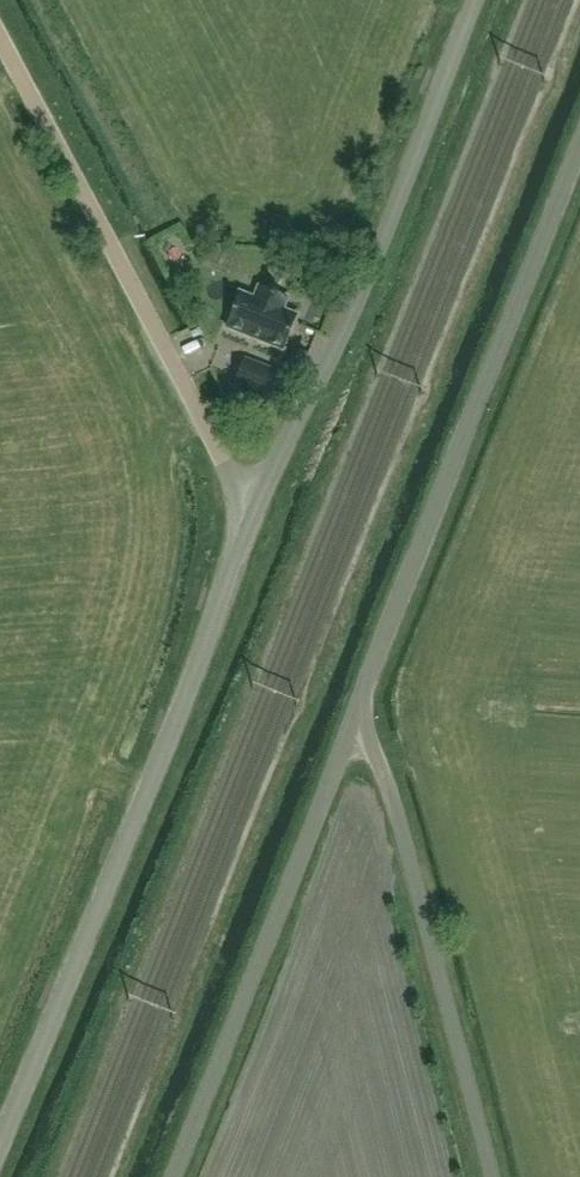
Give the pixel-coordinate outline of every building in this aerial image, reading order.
[(240,293),(226,328),(284,351),(298,316),(283,311),(288,300),(259,288),(255,299),(240,293)] [(217,387),(236,379),(229,361),(210,369),(217,387)] [(281,406),(291,379),(245,361),(234,387),(281,406)] [(228,392),(228,406),(244,407),(244,392),(228,392)]
